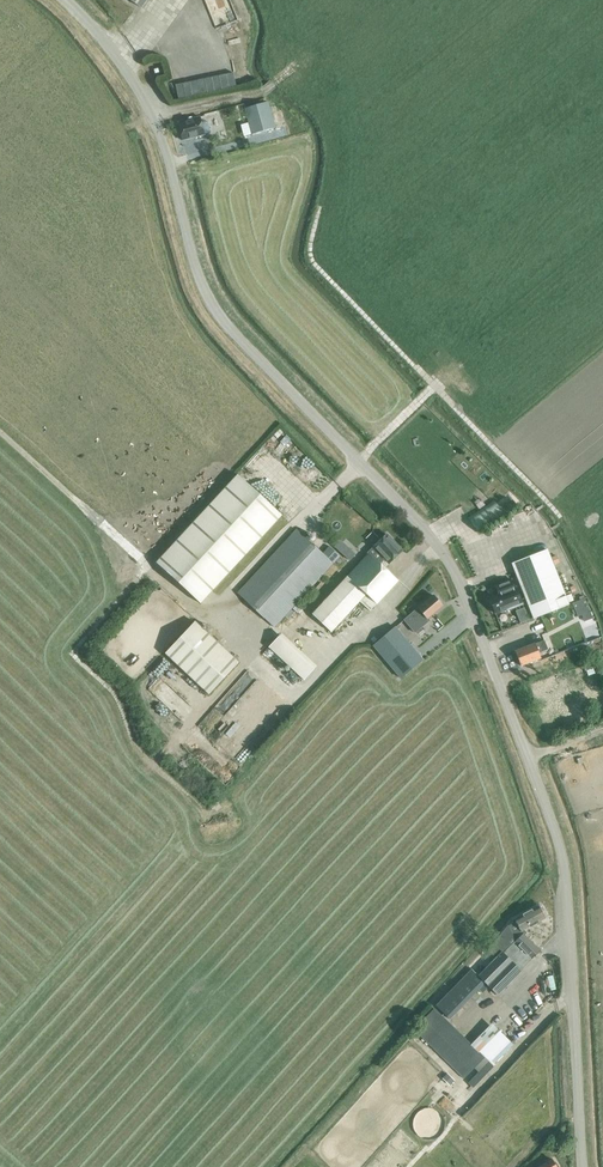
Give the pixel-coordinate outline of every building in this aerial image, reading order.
[(283,110),(271,113),(268,102),(245,108),(252,134),(275,127),(286,125),(283,110)] [(201,123),(200,117),(178,122),(183,140),(204,134),(204,133),(211,132),(208,121),(201,123)] [(156,562),(200,603),(281,515),(237,474),(156,562)] [(492,501),(468,517),(478,532),(504,515),(494,500),(492,501)] [(237,593),(274,627),(340,556),(329,546),(323,553),(296,529),(237,593)] [(312,614),(331,632),(360,601),(370,610),(398,580),(378,562),(383,557),(389,563),(402,550),(387,534),(371,548),(372,549),(312,614)] [(512,563),(533,618),(568,605),(547,549),(512,563)] [(507,609),(521,604),(515,587),(514,588),(511,580),(495,586),(498,594),(488,598),(489,600),(488,600),(490,605),(491,605),(494,613),(507,608),(507,609)] [(410,614),(417,623),(425,616),(427,618),(442,605),(433,595),(410,614)] [(574,601),(582,621),(594,617),(587,596),(574,601)] [(165,653),(209,693),(238,662),(195,621),(165,653)] [(373,645),(400,678),(422,660),(395,627),(373,645)] [(515,651),(518,658),(521,665),(541,658),(539,652),(548,649),(544,640),(535,643),(515,651)] [(276,655),(303,679),(313,668),(287,643),(276,655)] [(564,676),(578,672),(575,664),(562,667),(564,676)] [(243,675),(251,681),(256,674),(248,669),(243,675)] [(213,734),(223,744),(248,717),(238,708),(213,734)] [(545,918),(538,906),(512,920),(513,922),(507,926),(507,927),(504,930),(493,943),(490,947),(491,948),(490,949),(495,955),(493,958),(494,959),(478,975),(472,969),(436,1005),(450,1019),(478,989),(482,993),(489,986),(497,995),(521,970),(521,969),(540,950),(524,934),(526,933),(524,929),(545,918)] [(462,1076),(483,1056),(434,1008),(414,1029),(462,1076)] [(556,1162),(554,1163),(552,1159),(538,1166),(559,1166),(556,1162)]
